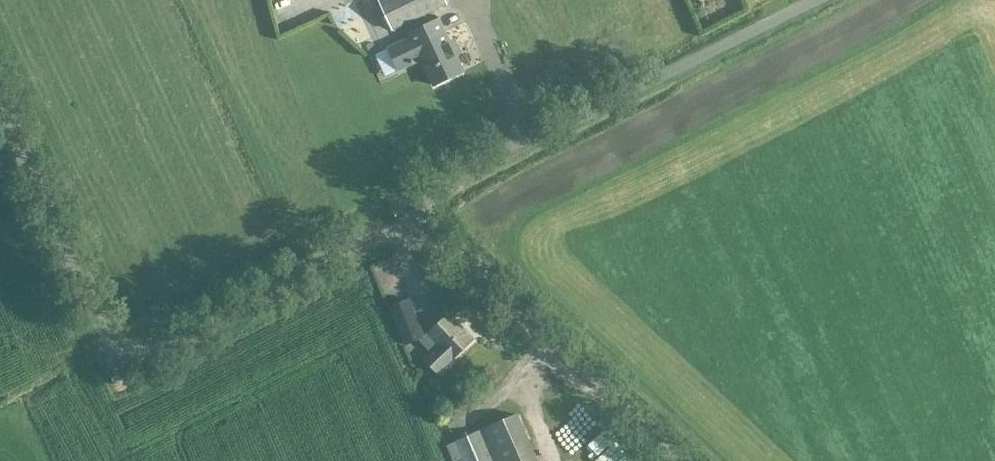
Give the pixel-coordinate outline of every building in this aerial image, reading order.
[(380,1),(393,30),(447,5),(445,0),(382,0),(380,1)] [(435,86),(464,72),(439,20),(410,34),(412,38),(389,49),(399,71),(423,60),(435,86)] [(425,337),(420,325),(409,299),(390,307),(406,344),(425,337)] [(450,313),(421,342),(432,353),(425,360),(439,374),(475,339),(450,313)] [(518,414),(455,440),(455,441),(447,445),(453,459),(454,460),(538,460),(518,414)] [(626,452),(614,440),(597,458),(600,460),(618,460),(626,452)]
